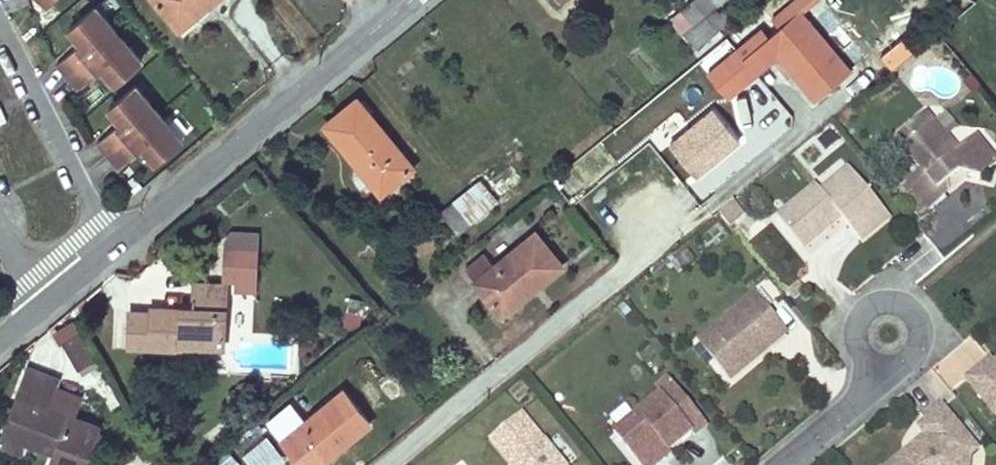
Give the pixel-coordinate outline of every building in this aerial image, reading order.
[(180,26),(211,0),(159,0),(180,26)] [(694,0),(690,0),(681,8),(693,23),(694,24),(698,21),(711,36),(719,29),(694,0)] [(713,0),(694,0),(719,29),(726,23),(713,8),(717,4),(713,0)] [(776,51),(816,99),(853,69),(826,37),(824,40),(809,23),(812,20),(802,8),(795,0),(794,0),(772,18),(779,26),(769,34),(765,38),(776,51)] [(116,81),(142,59),(120,32),(96,5),(70,28),(79,38),(82,42),(78,46),(58,63),(79,88),(99,72),(103,67),(107,72),(116,81)] [(693,23),(681,8),(670,18),(682,32),(693,23)] [(762,26),(737,48),(755,69),(776,51),(765,38),(769,34),(762,26)] [(82,42),(79,38),(74,42),(78,46),(82,42)] [(708,72),(727,96),(757,71),(755,69),(737,48),(708,72)] [(102,76),(107,72),(103,67),(99,72),(102,76)] [(156,161),(182,138),(160,111),(137,85),(110,107),(119,117),(122,121),(117,125),(98,142),(119,167),(138,150),(143,147),(147,150),(156,161)] [(361,186),(371,179),(376,175),(387,187),(413,166),(357,99),(326,124),(359,164),(356,170),(355,176),(357,181),(361,186)] [(690,182),(740,140),(705,99),(655,142),(690,182)] [(937,122),(927,110),(912,123),(921,135),(937,122)] [(122,121),(119,117),(114,121),(117,125),(122,121)] [(912,123),(894,137),(921,170),(902,185),(926,214),(945,197),(939,190),(959,174),(971,176),(981,178),(995,166),(995,159),(977,136),(960,150),(937,122),(921,135),(912,123)] [(838,140),(830,131),(819,141),(827,150),(838,140)] [(142,155),(147,150),(143,147),(138,150),(142,155)] [(803,216),(788,229),(804,249),(832,225),(836,222),(842,217),(862,242),(891,217),(849,167),(821,191),(816,185),(793,204),(803,216)] [(939,190),(945,197),(971,176),(959,174),(939,190)] [(387,187),(376,175),(371,179),(381,191),(387,187)] [(490,206),(472,184),(444,208),(462,229),(464,227),(490,206)] [(734,202),(719,214),(730,228),(745,215),(734,202)] [(803,216),(793,204),(778,217),(788,229),(803,216)] [(797,257),(771,220),(748,237),(774,274),(797,257)] [(562,264),(535,231),(494,264),(475,280),(474,281),(501,314),(562,264)] [(255,287),(256,249),(226,247),(225,275),(237,276),(237,286),(255,287)] [(494,264),(485,253),(466,268),(475,280),(494,264)] [(181,305),(180,308),(180,315),(169,314),(170,308),(151,307),(151,312),(130,311),(128,346),(180,348),(181,344),(224,346),(226,282),(194,281),(193,305),(181,305)] [(789,332),(757,294),(699,342),(726,375),(766,342),(770,348),(789,332)] [(344,328),(360,331),(364,300),(348,297),(344,328)] [(53,331),(61,344),(63,343),(78,333),(71,321),(53,331)] [(78,333),(63,343),(78,368),(93,360),(78,333)] [(731,380),(770,348),(766,342),(726,375),(731,380)] [(990,360),(967,378),(995,414),(995,367),(990,360)] [(7,422),(58,441),(55,450),(49,464),(85,464),(100,426),(72,415),(79,397),(55,388),(59,379),(27,367),(7,422)] [(324,461),(371,423),(343,389),(283,439),(300,461),(315,449),(324,461)] [(693,432),(662,394),(614,433),(640,464),(658,464),(662,462),(659,459),(670,451),(693,432)] [(971,453),(976,448),(943,407),(927,420),(919,427),(926,435),(911,447),(910,456),(906,459),(902,454),(890,464),(961,464),(961,461),(971,453)] [(522,416),(492,440),(513,464),(563,464),(522,416)] [(0,439),(0,444),(22,452),(26,440),(55,450),(58,441),(7,422),(0,439)] [(285,459),(266,435),(241,454),(250,464),(276,464),(285,459)] [(151,453),(146,447),(139,452),(144,458),(151,453)] [(911,447),(902,454),(906,459),(910,456),(911,447)] [(315,449),(300,461),(304,464),(319,464),(324,461),(315,449)] [(672,453),(670,451),(659,459),(662,462),(672,453)] [(971,453),(961,461),(961,464),(970,464),(971,453)]
